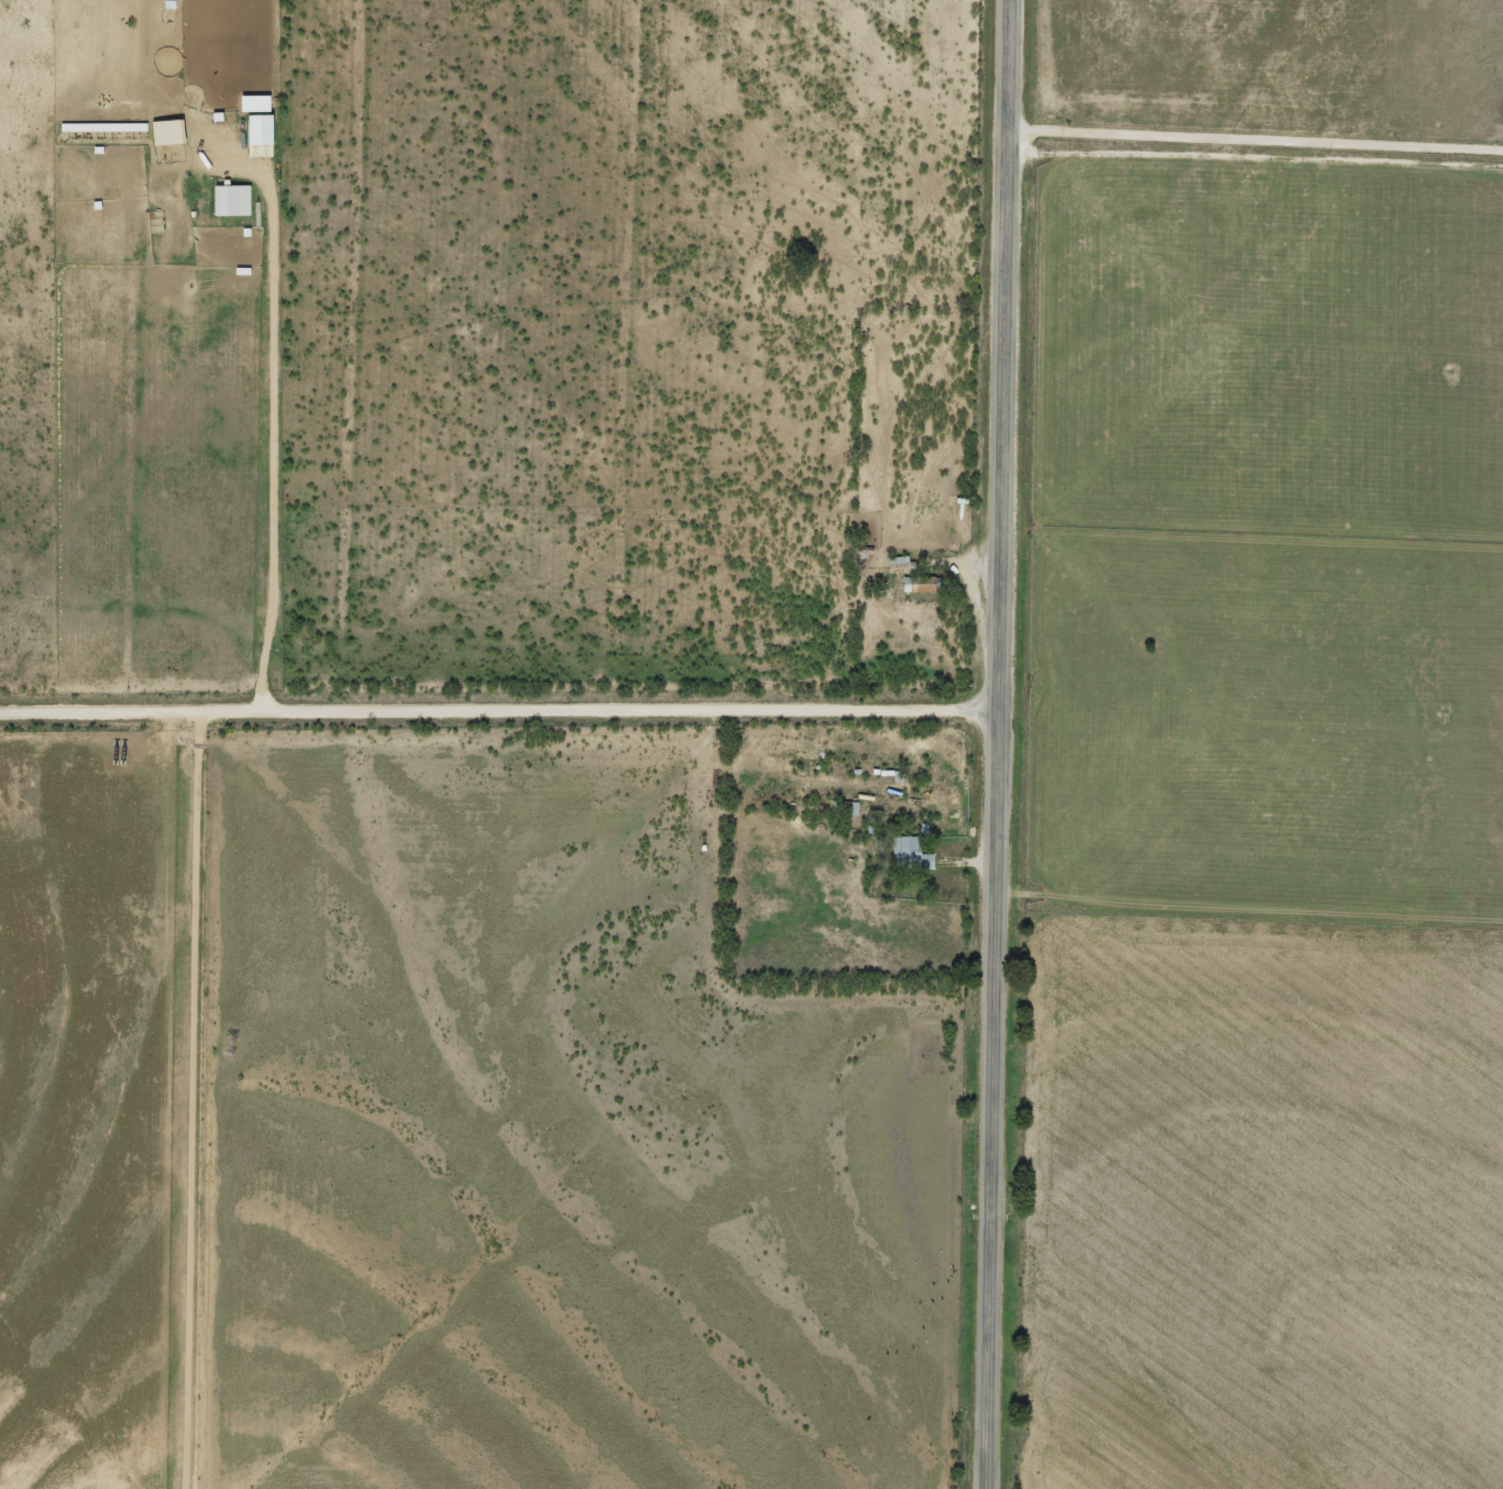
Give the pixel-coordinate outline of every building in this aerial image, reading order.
[(242,217),(242,186),(204,186),(204,217),(242,217)] [(881,557),(881,573),(901,573),(901,557),(881,557)] [(915,836),(886,836),(886,868),(927,868),(927,853),(915,853),(915,836)]
